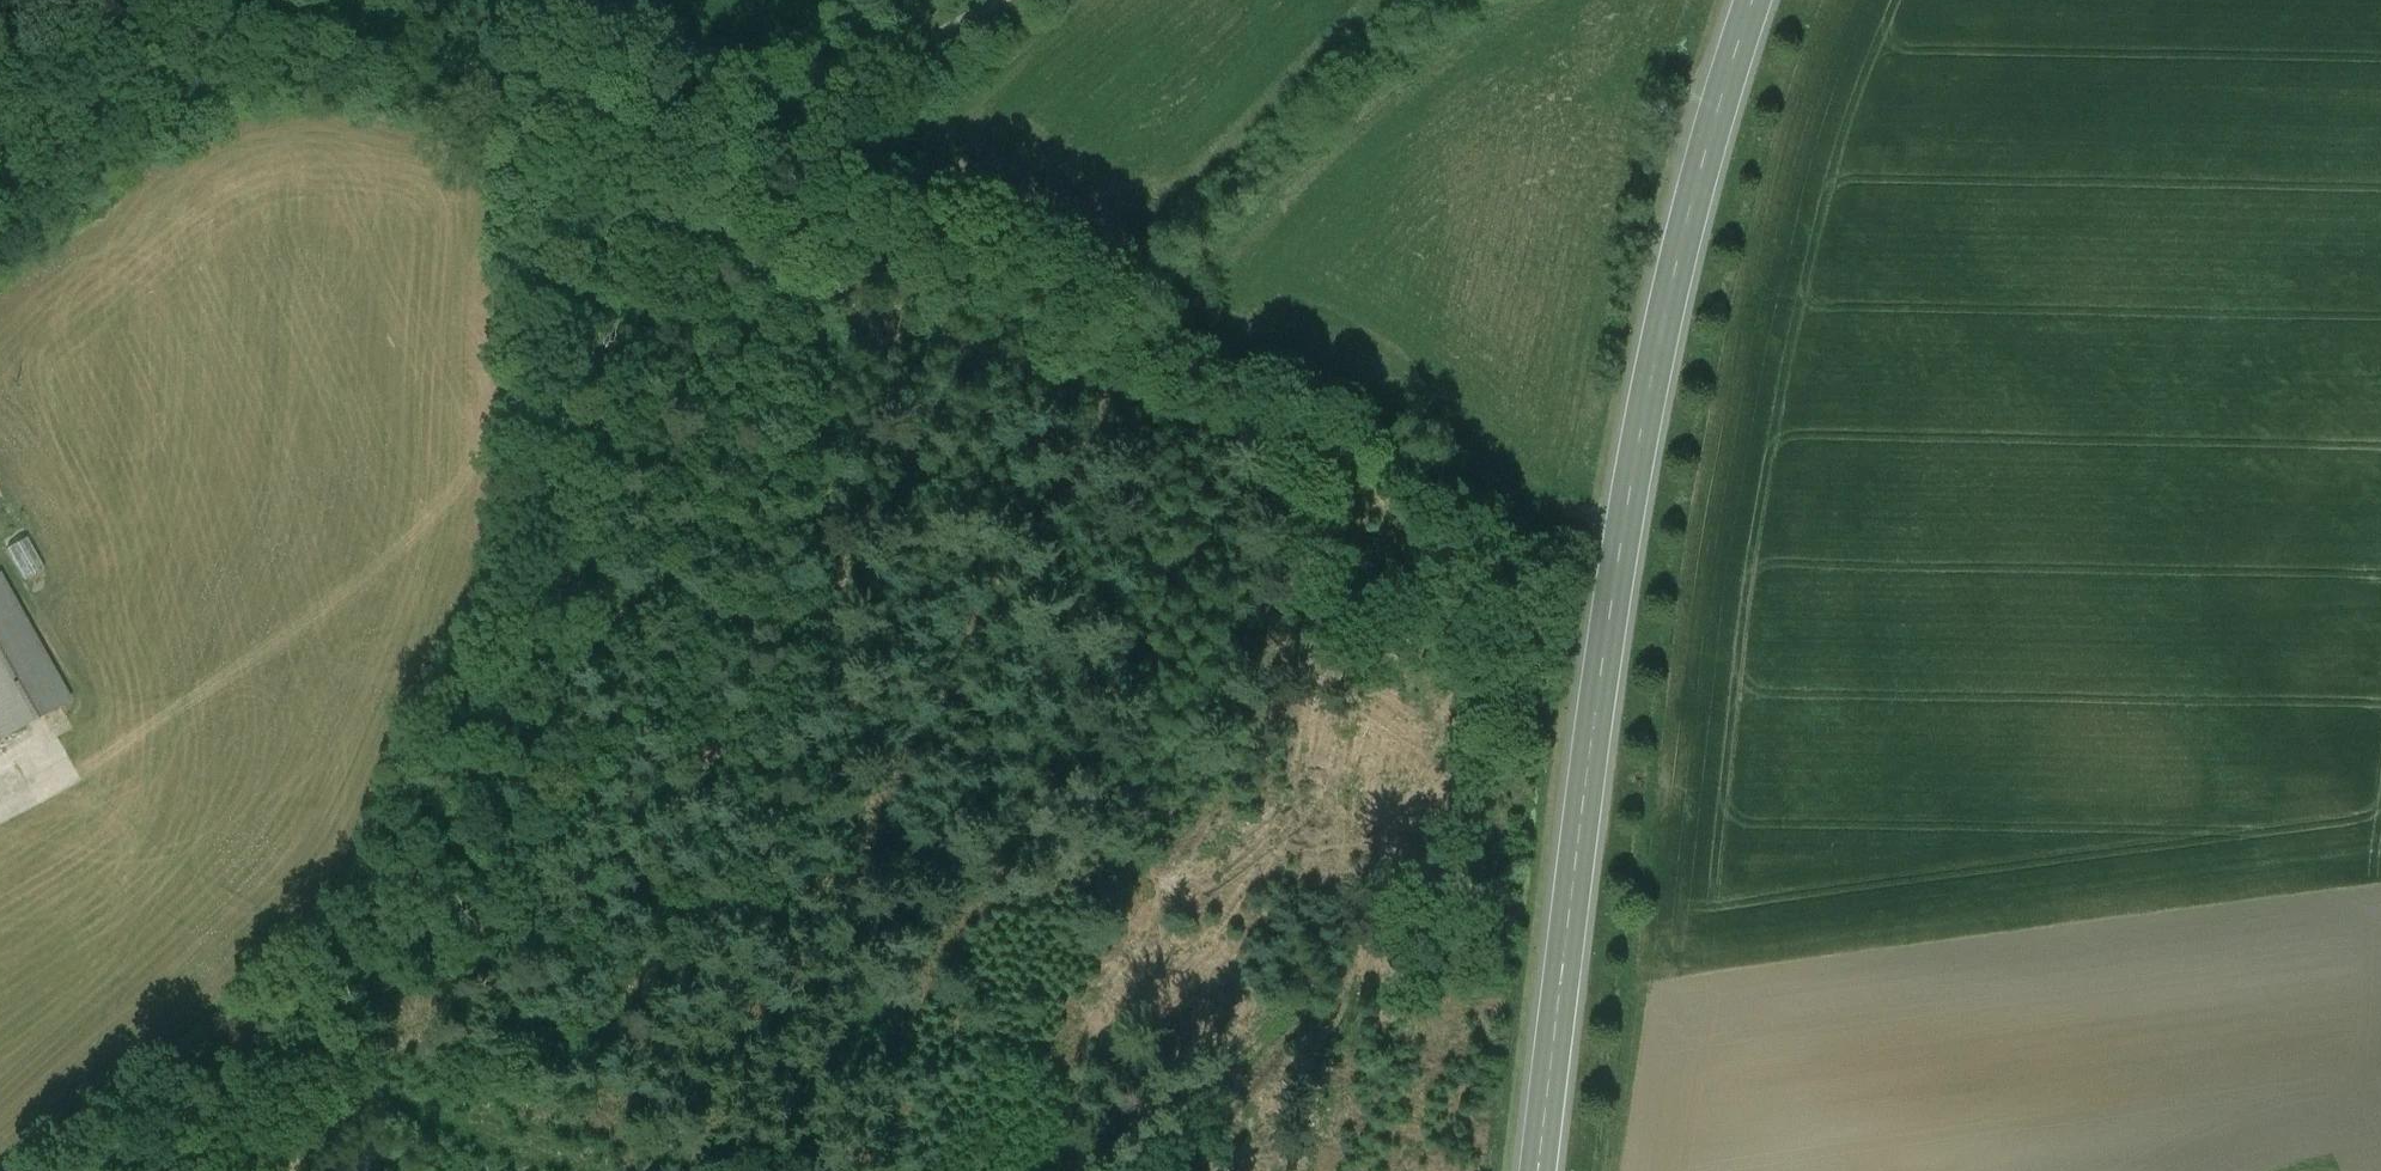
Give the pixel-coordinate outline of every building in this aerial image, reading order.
[(0,578),(0,738),(1,739),(60,706),(69,701),(0,578)]
